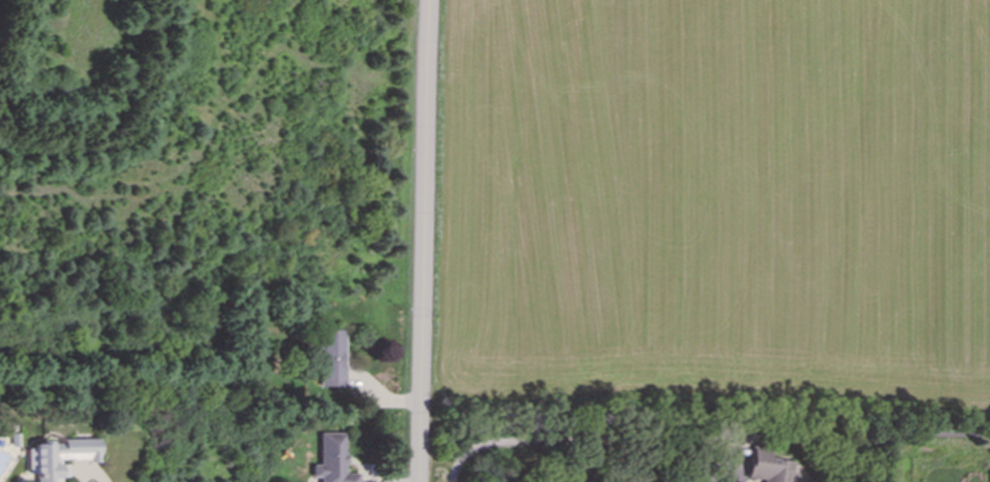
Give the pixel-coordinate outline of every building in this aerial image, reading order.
[(346,331),(321,330),(320,387),(344,387),(346,331)] [(319,433),(319,465),(311,465),(311,477),(319,477),(319,481),(357,481),(357,474),(344,474),(344,433),(319,433)] [(98,439),(61,440),(62,445),(26,446),(27,474),(34,473),(34,481),(59,481),(59,478),(67,477),(67,465),(58,466),(58,462),(99,460),(98,439)] [(764,481),(797,481),(798,474),(793,474),(794,462),(769,460),(770,449),(751,447),(748,479),(764,480),(764,481)]
